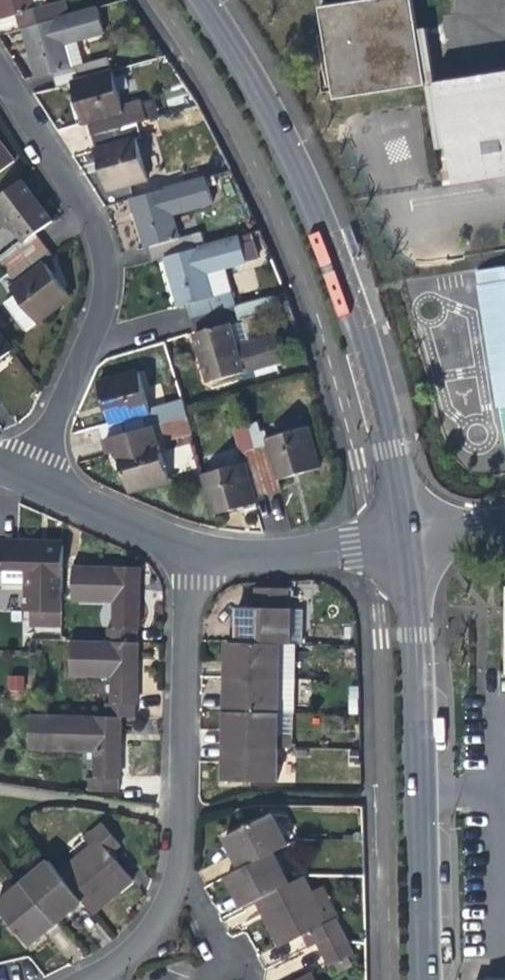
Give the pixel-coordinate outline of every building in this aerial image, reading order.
[(38,8),(36,0),(0,0),(0,17),(0,19),(18,14),(38,8)] [(336,98),(425,85),(435,149),(446,148),(452,184),(504,176),(504,72),(436,82),(427,27),(418,29),(413,0),(362,0),(320,7),(336,98)] [(62,2),(38,8),(18,14),(22,29),(24,28),(67,16),(62,2)] [(53,73),(73,67),(67,45),(105,34),(98,8),(67,16),(24,28),(31,55),(38,77),(53,73)] [(97,61),(73,67),(53,73),(57,88),(72,84),(101,75),(97,61)] [(90,119),(124,110),(113,72),(101,75),(72,84),(78,105),(83,121),(90,119)] [(130,108),(124,110),(90,119),(94,135),(134,124),(130,108)] [(98,149),(137,139),(138,138),(134,124),(94,135),(98,149)] [(147,177),(137,139),(98,149),(97,150),(101,167),(107,188),(147,177)] [(14,160),(0,141),(0,171),(14,160)] [(146,248),(149,247),(182,238),(175,215),(213,204),(206,179),(132,200),(140,225),(146,248)] [(9,225),(23,243),(36,233),(52,222),(38,203),(21,181),(0,196),(0,213),(9,225)] [(0,213),(0,231),(9,225),(0,213)] [(36,233),(23,243),(0,260),(0,262),(9,274),(46,247),(36,233)] [(193,235),(182,238),(149,247),(153,261),(165,258),(197,249),(193,235)] [(187,305),(215,297),(209,274),(247,263),(240,237),(197,249),(165,258),(174,288),(179,307),(187,305)] [(16,284),(45,263),(54,257),(46,247),(9,274),(16,284)] [(69,295),(45,263),(16,284),(11,288),(35,320),(53,307),(69,295)] [(504,272),(489,274),(488,268),(478,270),(497,406),(504,404),(504,278),(504,272)] [(232,292),(215,297),(187,305),(192,321),(228,311),(237,308),(232,292)] [(228,311),(233,327),(281,314),(277,297),(237,308),(228,311)] [(233,327),(228,311),(192,321),(196,337),(233,327)] [(237,344),(233,327),(196,337),(203,360),(209,381),(283,360),(275,333),(237,344)] [(12,350),(0,335),(0,359),(12,350)] [(105,401),(111,422),(142,413),(151,411),(140,372),(100,383),(105,401)] [(184,402),(151,411),(142,413),(146,429),(154,426),(189,417),(184,402)] [(146,429),(142,413),(111,422),(103,424),(107,439),(146,429)] [(189,417),(154,426),(160,447),(194,437),(189,417)] [(236,449),(261,446),(259,423),(233,426),(236,449)] [(169,479),(160,447),(154,426),(146,429),(107,439),(111,453),(118,451),(124,471),(129,490),(169,479)] [(269,438),(272,449),(280,478),(303,472),(318,468),(306,427),(269,438)] [(282,485),(280,478),(272,449),(256,454),(266,489),(282,485)] [(242,458),(243,462),(252,493),(266,489),(256,454),(242,458)] [(255,504),(252,493),(243,462),(204,473),(216,515),(243,507),(255,504)] [(3,544),(2,565),(31,566),(30,584),(30,611),(62,612),(64,546),(33,545),(3,544)] [(1,583),(30,584),(31,566),(2,565),(2,575),(1,583)] [(116,601),(115,628),(138,629),(139,588),(140,567),(74,565),(73,600),(116,601)] [(256,608),(288,609),(288,589),(274,589),(257,588),(256,608)] [(288,609),(256,608),(239,608),(238,641),(297,643),(303,643),(304,610),(288,609)] [(138,629),(115,628),(108,628),(107,642),(137,643),(138,629)] [(113,675),(112,703),(136,704),(137,658),(137,643),(107,642),(72,641),(71,674),(113,675)] [(296,677),(297,643),(238,641),(229,641),(228,660),(228,675),(296,677)] [(6,690),(24,690),(24,675),(7,675),(6,690)] [(295,712),(296,677),(228,675),(227,692),(227,710),(278,711),(295,712)] [(136,704),(112,703),(106,703),(105,717),(122,717),(135,718),(136,704)] [(277,746),(278,711),(227,710),(226,726),(226,745),(277,746)] [(98,750),(97,778),(120,779),(122,735),(122,717),(105,717),(55,715),(54,748),(98,750)] [(276,782),(277,746),(226,745),(225,761),(225,781),(276,782)] [(120,779),(97,778),(89,778),(89,792),(120,793),(120,779)] [(236,854),(243,868),(273,853),(287,846),(272,815),(227,837),(236,854)] [(100,840),(112,855),(122,847),(103,823),(93,831),(100,840)] [(134,881),(112,855),(100,840),(59,874),(83,903),(93,915),(119,893),(134,881)] [(244,908),(258,900),(289,885),(273,853),(243,868),(228,876),(237,894),(244,908)] [(67,916),(83,903),(59,874),(50,863),(22,886),(55,926),(67,916)] [(313,930),(327,923),(304,878),(289,885),(258,900),(270,923),(281,946),(313,930)] [(55,926),(22,886),(0,904),(0,908),(31,945),(43,936),(55,926)] [(327,923),(313,930),(319,943),(342,931),(336,919),(327,923)] [(354,955),(342,931),(319,943),(331,966),(354,955)]
